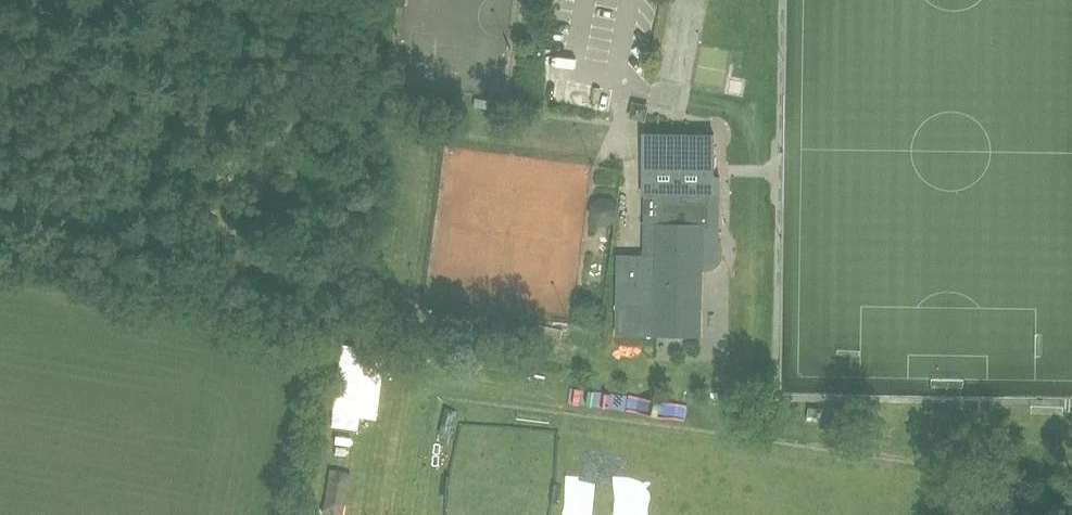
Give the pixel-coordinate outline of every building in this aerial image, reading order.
[(618,255),(617,334),(701,336),(702,269),(716,265),(720,257),(722,250),(722,243),(718,234),(719,175),(713,175),(713,135),(643,134),(642,193),(646,193),(645,256),(618,255)]
